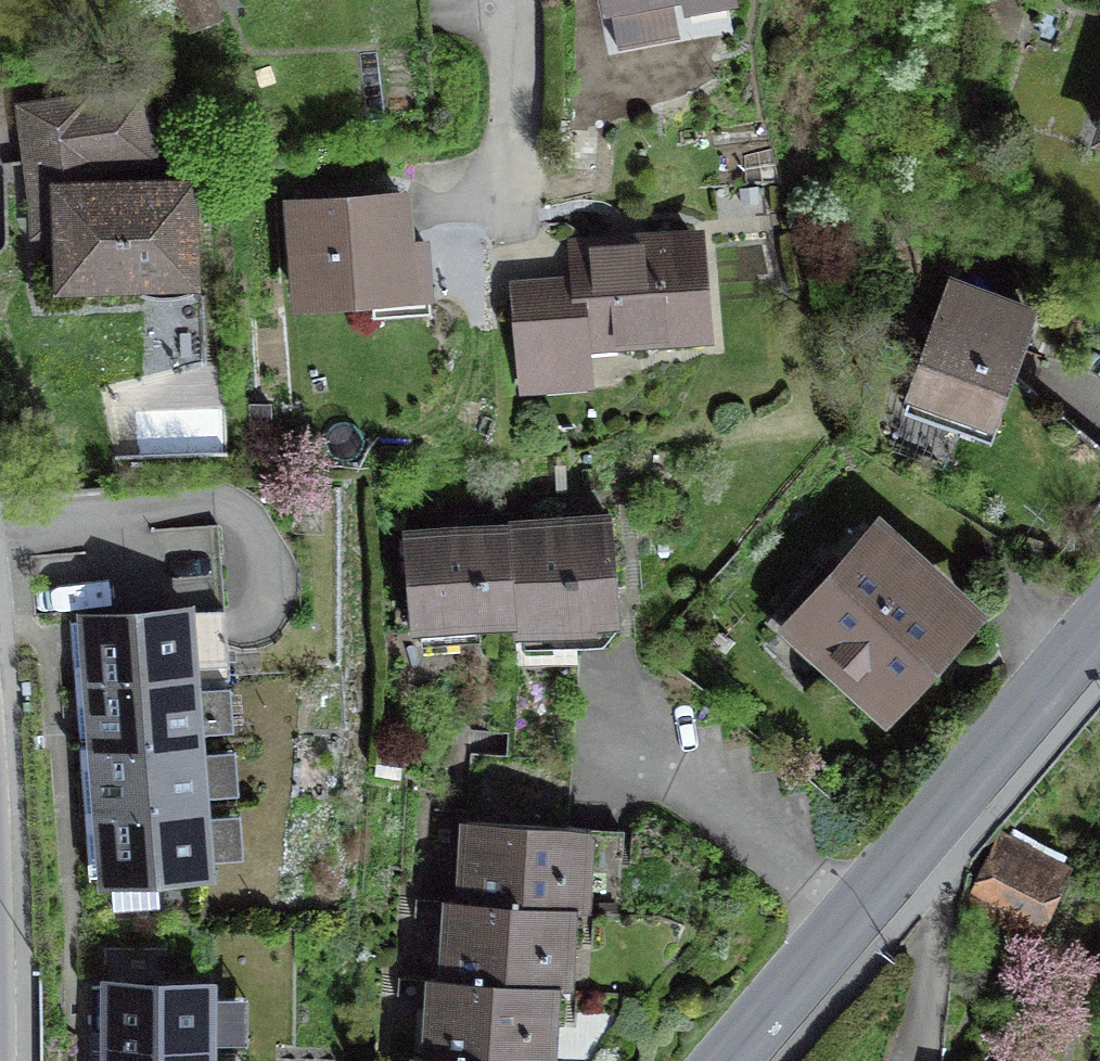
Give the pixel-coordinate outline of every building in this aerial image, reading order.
[(192,26),(218,16),(212,0),(181,0),(192,26)] [(610,5),(629,1),(634,26),(688,16),(685,0),(609,0),(610,5)] [(979,27),(1018,39),(1030,0),(987,0),(979,27)] [(89,97),(21,106),(33,208),(62,207),(66,282),(144,279),(145,270),(187,270),(185,186),(98,189),(98,166),(154,159),(145,92),(89,99),(89,97)] [(402,197),(293,206),(300,300),(428,290),(424,241),(406,242),(402,197)] [(695,240),(574,250),(577,294),(518,299),(525,381),(548,379),(544,343),(703,330),(695,240)] [(952,278),(908,398),(992,428),(987,443),(1087,523),(1099,508),(1099,446),(1012,375),(1036,308),(952,278)] [(218,519),(168,521),(172,594),(222,591),(218,519)] [(611,521),(507,530),(515,620),(516,633),(564,629),(591,627),(590,612),(599,611),(598,592),(617,591),(611,521)] [(507,530),(406,538),(413,629),(515,620),(507,530)] [(829,554),(784,605),(886,695),(958,614),(879,544),(852,575),(829,554)] [(109,618),(70,621),(73,666),(92,664),(93,684),(190,677),(185,612),(109,618)] [(516,633),(494,630),(486,730),(557,735),(564,629),(516,633)] [(203,658),(205,737),(231,737),(230,657),(203,658)] [(190,677),(93,684),(95,705),(78,706),(81,750),(97,749),(195,741),(190,677)] [(195,741),(97,749),(99,767),(81,769),(85,814),(102,813),(200,805),(195,741)] [(555,758),(470,752),(466,822),(551,828),(555,758)] [(200,805),(102,813),(103,832),(86,833),(90,876),(112,874),(115,908),(159,904),(156,873),(205,869),(200,805)] [(551,828),(466,822),(461,901),(573,908),(618,910),(623,832),(551,828)] [(1057,873),(1004,847),(978,900),(1031,926),(1057,873)] [(570,960),(573,908),(461,901),(447,900),(443,979),(541,985),(542,958),(570,960)] [(541,985),(443,979),(431,978),(426,1058),(477,1060),(523,1060),(525,1036),(552,1038),(556,986),(541,985)] [(207,986),(93,986),(93,1033),(110,1033),(110,1052),(208,1052),(207,986)] [(110,1052),(110,1060),(208,1060),(208,1052),(110,1052)]
